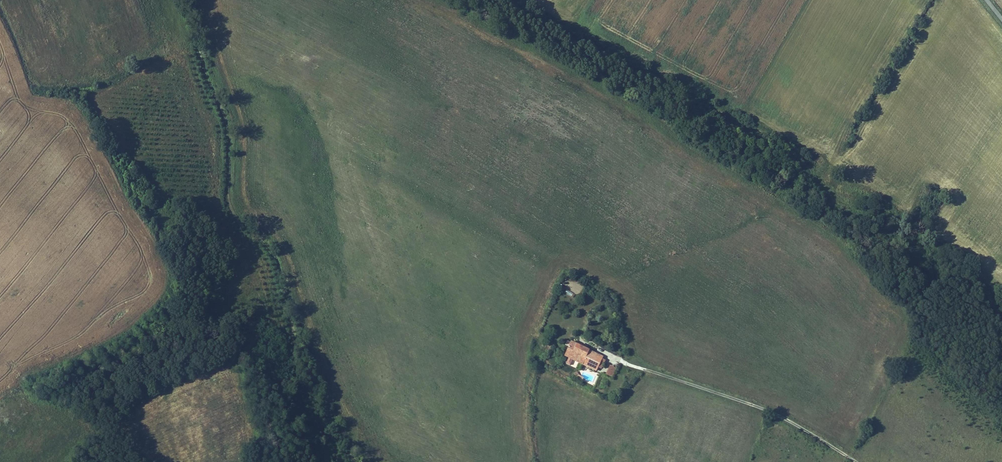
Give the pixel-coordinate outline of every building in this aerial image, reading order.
[(616,363),(611,361),(575,346),(568,359),(604,375),(609,377),(616,363)]
